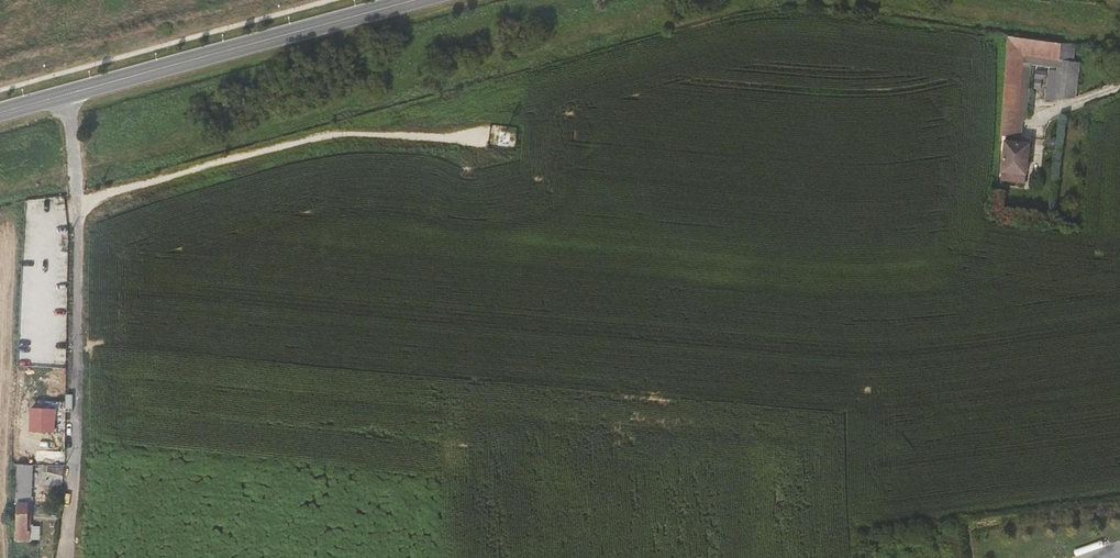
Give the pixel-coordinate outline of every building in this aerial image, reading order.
[(1061,60),(1062,44),(1008,37),(1006,64),(1023,66),(1024,56),(1061,60)] [(1075,64),(1077,46),(1062,44),(1061,60),(1060,62),(1075,64)] [(1060,70),(1060,62),(1061,60),(1024,56),(1023,66),(1031,67),(1060,70)] [(1072,100),(1075,64),(1060,62),(1060,70),(1060,72),(1057,104),(1072,100)] [(1031,67),(1023,66),(1006,64),(1004,86),(1018,88),(1015,128),(1018,129),(1018,127),(1020,125),(1021,124),(1023,124),(1027,124),(1031,67)] [(1081,64),(1075,64),(1072,100),(1078,98),(1081,64)] [(1047,102),(1057,104),(1060,72),(1049,71),(1047,102)] [(1045,96),(1046,73),(1035,72),(1034,87),(1039,88),(1038,96),(1045,96)] [(1018,88),(1004,86),(1000,137),(1017,138),(1018,129),(1015,128),(1018,88)] [(1026,180),(1029,143),(1006,141),(1003,179),(1026,180)] [(33,406),(44,406),(44,396),(34,396),(33,406)] [(56,409),(34,409),(33,430),(55,431),(56,409)] [(32,511),(31,465),(18,465),(17,545),(33,545),(33,537),(30,536),(29,512),(32,511)]
